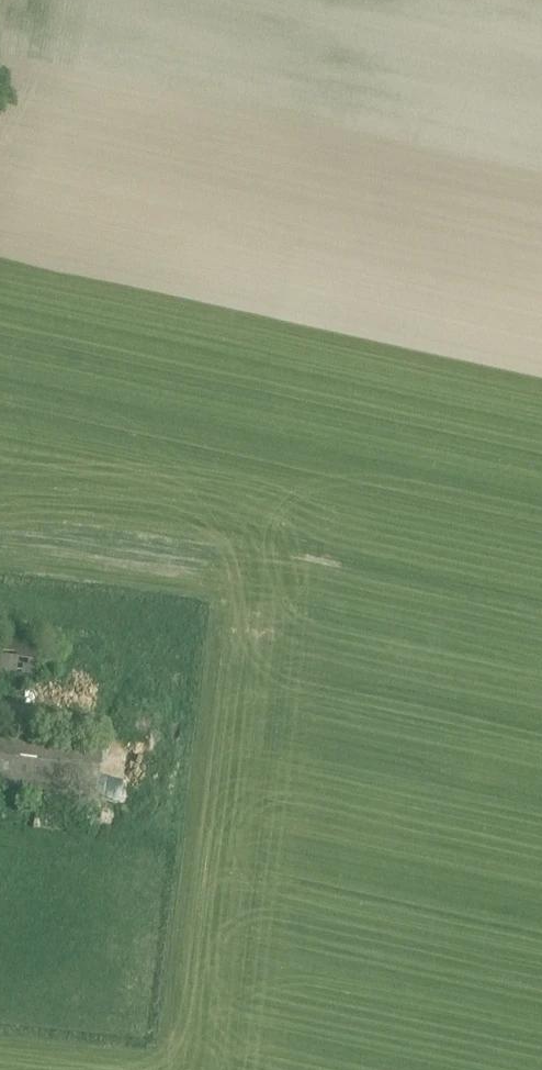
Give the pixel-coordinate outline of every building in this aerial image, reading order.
[(0,644),(0,671),(15,674),(15,683),(33,686),(38,649),(0,644)] [(103,741),(0,728),(0,786),(96,798),(103,741)]
